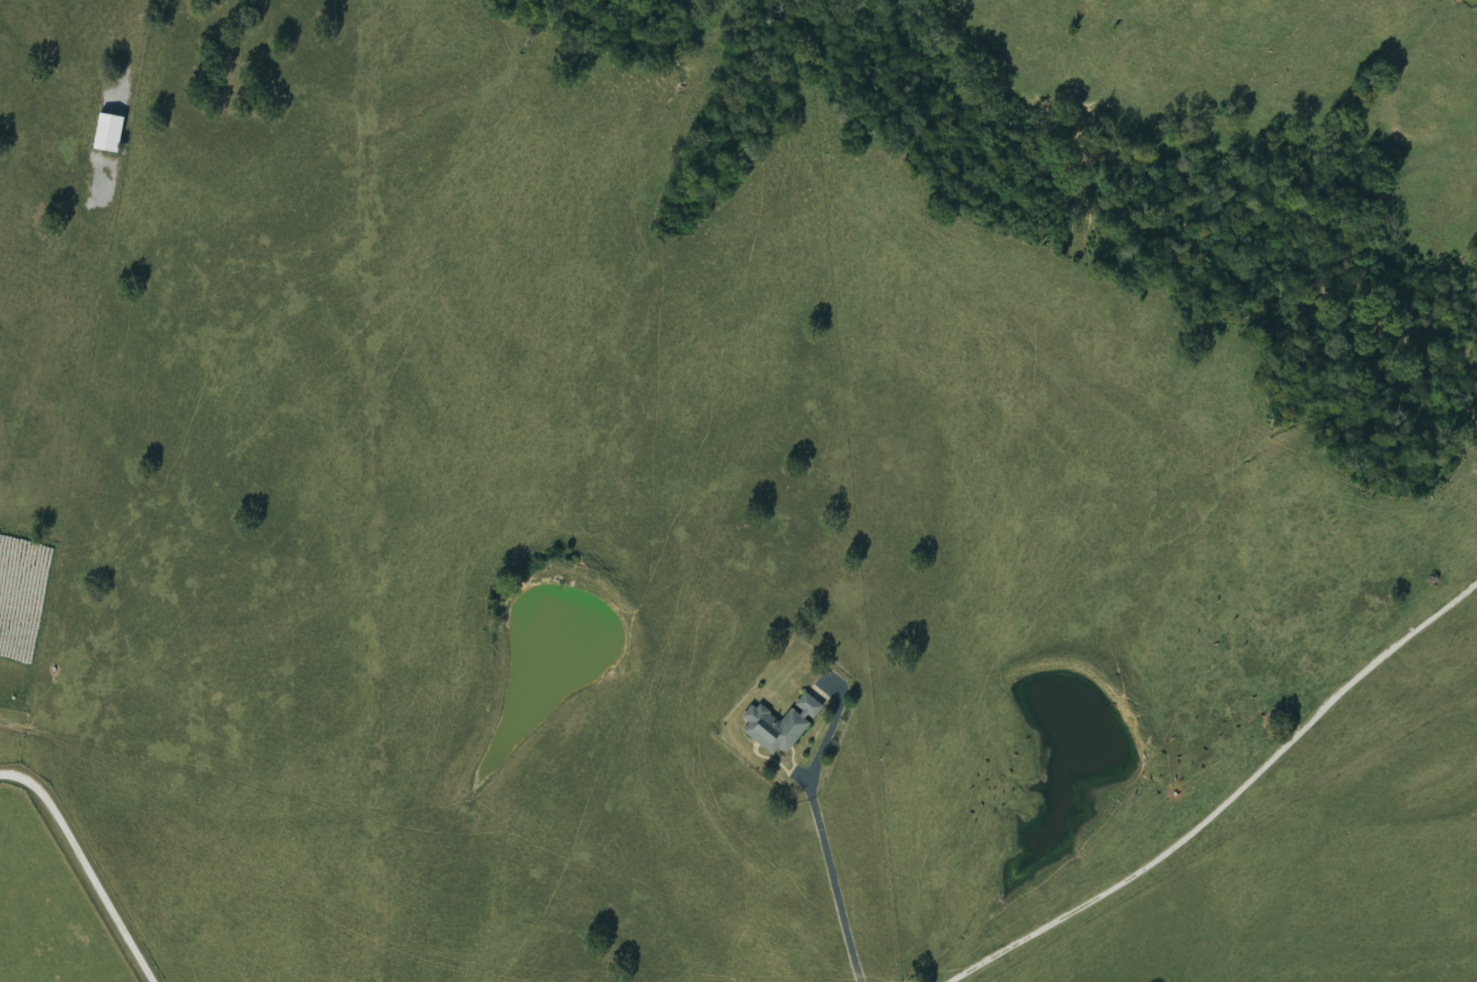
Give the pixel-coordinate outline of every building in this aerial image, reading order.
[(99,150),(123,155),(130,119),(106,114),(99,150)] [(780,723),(752,702),(741,718),(748,723),(741,733),(773,756),(778,749),(786,755),(810,722),(812,723),(823,707),(804,693),(792,708),(791,707),(780,723)]
